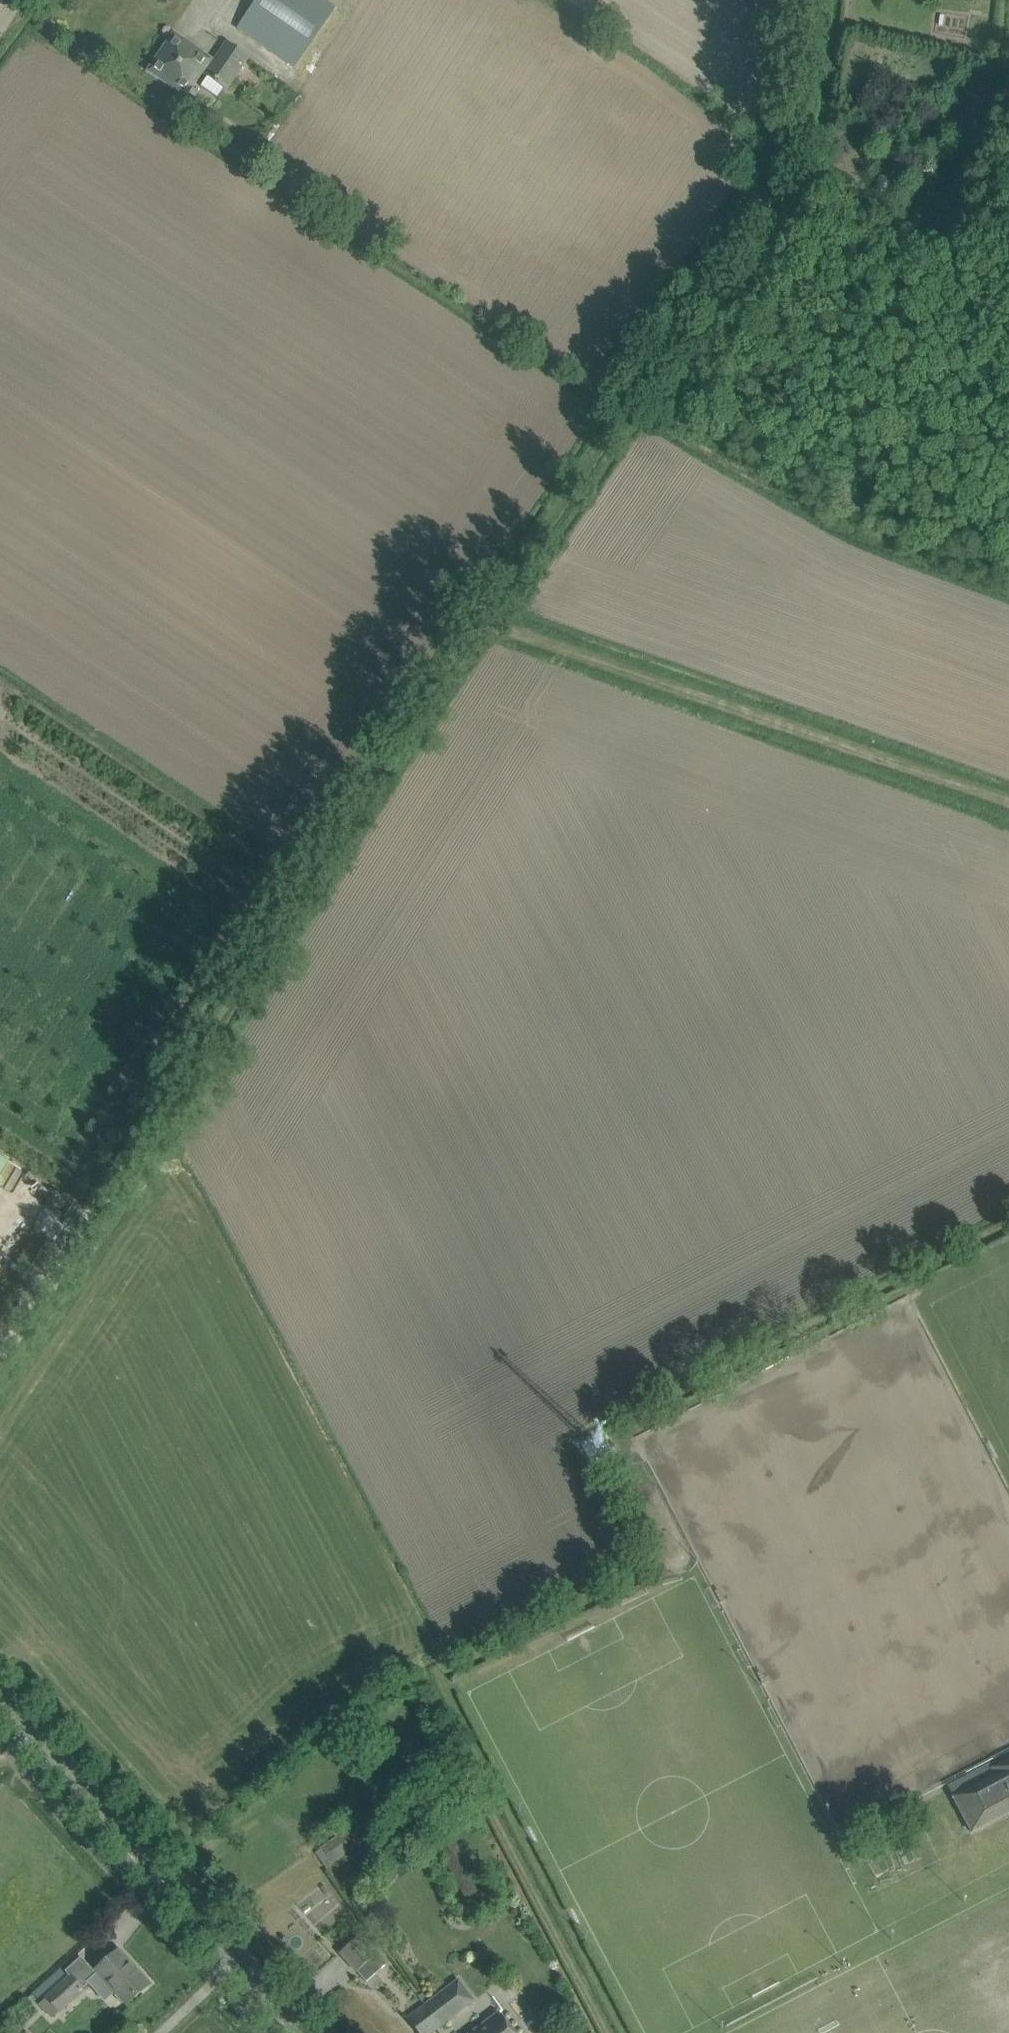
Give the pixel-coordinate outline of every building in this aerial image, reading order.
[(238,28),(370,119),(369,120),(374,123),(375,122),(398,138),(438,79),(405,57),(326,0),(257,0),(238,28)] [(171,45),(154,70),(170,81),(185,91),(200,69),(206,74),(206,75),(208,76),(201,86),(217,98),(224,87),(226,89),(247,58),(243,55),(227,44),(212,66),(205,61),(206,60),(182,44),(178,50),(171,45)] [(991,1768),(994,1774),(953,1797),(972,1832),(1008,1813),(1008,1759),(991,1768)] [(326,1867),(363,1841),(353,1826),(315,1852),(326,1867)] [(360,1936),(340,1954),(366,1982),(386,1963),(376,1952),(375,1953),(360,1936)] [(127,2005),(150,1984),(138,1970),(136,1972),(118,1953),(120,1951),(120,1950),(96,1971),(127,2005)] [(39,2004),(52,2018),(84,1990),(63,1967),(33,1994),(38,1999),(42,1995),(45,1998),(39,2004)] [(425,2005),(441,2025),(471,2002),(455,1981),(425,2005)] [(441,2025),(425,2005),(406,2019),(417,2032),(431,2032),(441,2025)] [(498,2012),(471,2032),(514,2032),(498,2012)]
